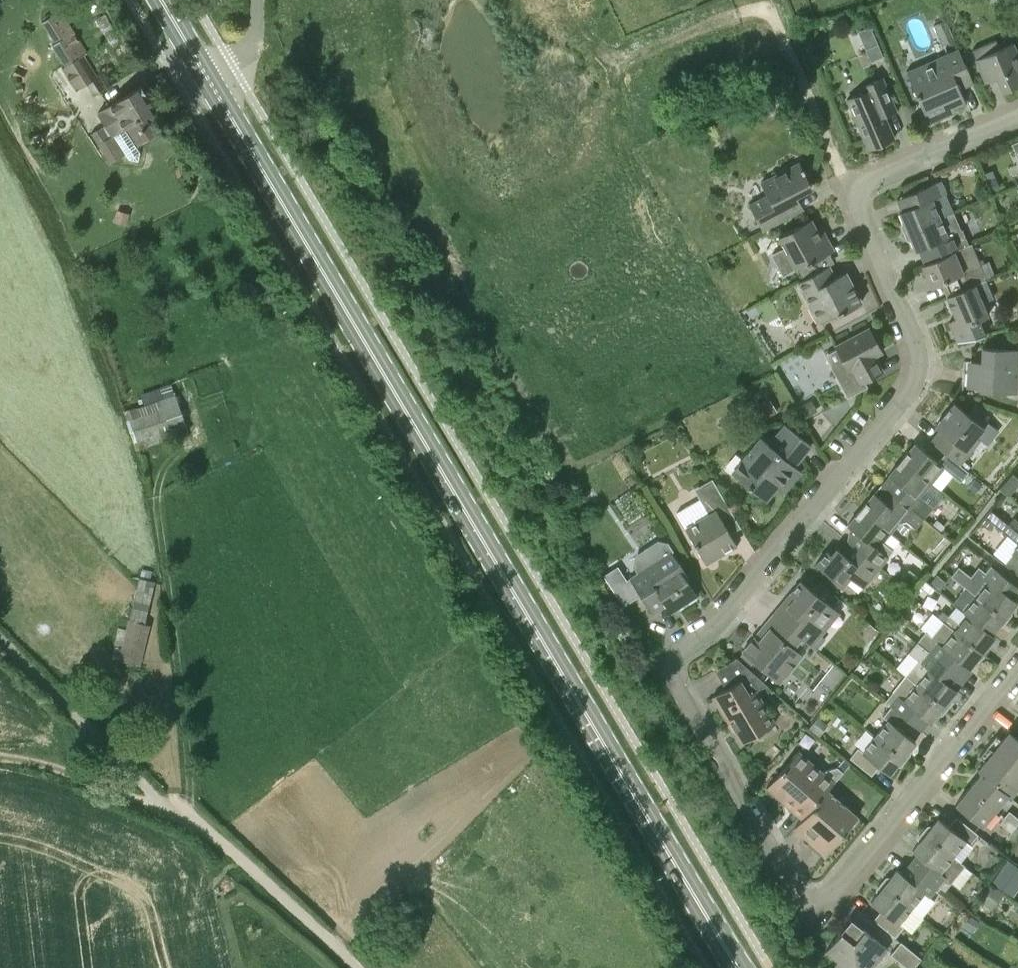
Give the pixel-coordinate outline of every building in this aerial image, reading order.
[(52,24),(44,29),(77,89),(99,77),(66,21),(64,17),(52,24)] [(934,24),(943,45),(954,40),(945,19),(934,24)] [(1013,43),(1000,48),(996,40),(972,50),(984,76),(995,71),(1003,91),(1017,84),(1017,55),(1013,43)] [(868,50),(871,59),(885,54),(881,44),(868,50)] [(906,70),(920,102),(929,123),(946,115),(942,108),(951,104),(952,107),(965,102),(960,88),(974,82),(958,48),(906,70)] [(847,99),(868,149),(894,138),(885,114),(896,109),(883,77),(862,86),(864,92),(847,99)] [(114,135),(124,128),(136,148),(151,139),(138,119),(155,109),(145,93),(145,92),(141,85),(99,112),(107,124),(93,133),(112,164),(127,154),(114,135)] [(802,127),(792,132),(799,146),(809,141),(802,127)] [(801,168),(798,162),(761,182),(767,195),(749,204),(764,231),(796,213),(788,199),(811,187),(803,172),(805,172),(803,167),(801,168)] [(1000,190),(995,177),(987,180),(992,193),(1000,190)] [(947,192),(941,180),(902,196),(907,208),(899,211),(904,221),(902,222),(904,227),(902,228),(904,233),(940,218),(939,217),(953,211),(946,193),(947,192)] [(903,189),(905,195),(921,188),(918,182),(903,189)] [(947,235),(940,218),(904,233),(905,237),(908,236),(910,240),(912,240),(916,250),(925,246),(931,260),(968,244),(962,229),(947,235)] [(820,236),(811,219),(779,236),(784,246),(772,253),(783,274),(795,267),(796,268),(807,262),(807,264),(834,250),(825,233),(820,236)] [(953,283),(957,291),(986,279),(988,279),(972,242),(968,244),(931,260),(922,264),(931,286),(942,281),(944,287),(953,283)] [(834,277),(828,265),(799,281),(820,321),(837,312),(838,314),(861,302),(845,271),(834,277)] [(986,279),(957,291),(947,296),(960,326),(952,329),(957,342),(985,335),(978,320),(988,316),(982,302),(994,297),(986,279)] [(848,397),(859,391),(864,388),(861,384),(883,371),(875,356),(882,352),(869,328),(836,346),(837,348),(825,354),(848,397)] [(980,387),(980,391),(1017,393),(1017,382),(1017,349),(982,347),(981,370),(968,369),(967,387),(980,387)] [(124,411),(137,449),(188,432),(176,393),(124,411)] [(755,406),(763,420),(777,412),(769,399),(755,406)] [(810,401),(799,407),(804,417),(816,410),(810,401)] [(931,440),(946,452),(960,464),(969,452),(966,449),(988,421),(972,409),(968,414),(954,402),(943,416),(947,420),(931,440)] [(794,465),(811,445),(789,427),(772,447),(761,438),(732,472),(766,500),(776,487),(778,489),(779,488),(777,486),(782,480),(789,486),(801,471),(794,465)] [(960,464),(946,452),(939,460),(919,444),(918,445),(915,442),(902,459),(931,483),(944,467),(961,481),(969,471),(960,464)] [(921,495),(931,483),(902,459),(889,475),(892,477),(885,485),(882,483),(881,484),(892,493),(923,518),(934,506),(921,495)] [(741,527),(718,488),(712,477),(694,488),(700,498),(677,511),(687,528),(686,528),(705,562),(736,543),(729,531),(729,530),(738,525),(740,528),(741,527)] [(982,485),(974,479),(968,487),(976,493),(982,485)] [(1015,489),(1006,481),(999,489),(1008,496),(1015,489)] [(861,509),(890,533),(899,521),(906,520),(916,527),(923,518),(892,493),(885,501),(874,492),(861,509)] [(883,541),(890,533),(861,509),(848,525),(851,527),(850,528),(855,532),(848,541),(849,541),(849,542),(850,543),(851,543),(854,545),(880,567),(889,556),(888,556),(893,550),(883,541)] [(1005,533),(1011,525),(1010,524),(1009,523),(1001,516),(993,510),(983,523),(991,529),(995,524),(1004,532),(1005,533)] [(937,519),(932,524),(941,531),(945,525),(937,519)] [(1014,527),(1009,533),(1017,541),(1017,530),(1014,527)] [(668,542),(665,541),(658,539),(635,554),(633,565),(638,572),(630,578),(653,613),(672,601),(676,608),(697,594),(686,578),(688,576),(671,551),(673,550),(668,542)] [(863,587),(880,567),(854,545),(846,555),(837,547),(832,554),(827,550),(816,564),(843,586),(850,577),(863,587)] [(966,587),(1007,620),(1010,616),(1008,615),(1012,611),(1010,609),(1017,601),(1009,595),(1017,585),(993,566),(986,574),(979,568),(971,577),(959,568),(952,576),(966,587)] [(916,577),(908,571),(901,579),(910,586),(916,577)] [(946,583),(936,575),(930,582),(941,590),(946,583)] [(121,660),(135,664),(139,665),(148,623),(145,622),(154,581),(140,576),(129,620),(130,620),(121,660)] [(796,614),(787,624),(802,637),(801,637),(811,646),(812,645),(817,649),(826,638),(821,634),(840,612),(801,580),(790,592),(795,596),(786,607),(796,614)] [(935,590),(923,581),(918,587),(930,596),(935,590)] [(1004,624),(1007,620),(966,587),(961,593),(972,602),(964,612),(967,615),(968,614),(991,633),(992,633),(998,625),(999,626),(1002,622),(1004,624)] [(793,647),(801,637),(802,637),(787,624),(774,613),(762,627),(767,631),(759,641),(754,637),(743,650),(780,681),(802,655),(793,647)] [(949,615),(943,622),(985,655),(988,651),(986,649),(990,645),(988,644),(995,635),(992,633),(991,633),(968,614),(967,615),(960,624),(949,615)] [(982,658),(985,655),(943,622),(932,636),(926,631),(917,641),(955,672),(962,663),(969,668),(975,660),(977,661),(980,657),(982,658)] [(918,659),(906,675),(947,709),(950,705),(948,703),(952,699),(950,698),(957,689),(951,684),(959,675),(955,672),(917,641),(909,651),(918,659)] [(740,743),(758,733),(776,722),(757,690),(767,684),(737,657),(715,669),(726,688),(713,695),(740,743)] [(944,713),(947,709),(906,675),(885,701),(891,706),(913,723),(921,730),(929,721),(931,722),(937,714),(939,715),(942,711),(944,713)] [(906,733),(913,723),(891,706),(883,716),(888,720),(876,735),(905,760),(909,756),(907,755),(910,751),(909,749),(916,741),(906,733)] [(817,717),(809,728),(819,736),(827,725),(817,717)] [(988,745),(1017,770),(1017,738),(1009,731),(1002,740),(996,735),(988,745)] [(905,760),(876,735),(863,751),(858,747),(850,757),(872,775),(879,766),(889,774),(896,765),(897,766),(901,762),(902,764),(905,760)] [(981,772),(982,772),(1008,793),(1008,794),(1010,796),(1017,787),(1017,770),(988,745),(979,756),(985,761),(978,769),(981,772)] [(802,818),(828,790),(844,772),(837,766),(821,771),(799,751),(769,784),(792,804),(791,806),(790,806),(789,807),(802,818)] [(982,772),(981,772),(969,788),(995,809),(1008,794),(1008,793),(982,772)] [(982,825),(995,809),(969,788),(956,804),(982,825)] [(858,816),(828,790),(802,818),(795,827),(810,840),(814,836),(830,850),(844,831),(845,832),(858,816)] [(1016,825),(1017,823),(1017,817),(1009,810),(1004,816),(1016,825)] [(978,834),(957,816),(949,825),(939,817),(932,826),(931,825),(927,829),(925,827),(922,831),(953,856),(953,855),(965,840),(970,844),(978,834)] [(999,822),(1011,831),(1016,825),(1004,816),(999,822)] [(1008,835),(1016,842),(1017,839),(1017,827),(1016,825),(1011,831),(1008,835)] [(953,856),(922,831),(919,835),(921,836),(918,840),(919,842),(913,850),(923,858),(915,867),(937,885),(945,876),(952,881),(965,865),(953,855),(953,856)] [(1017,888),(1017,867),(1006,859),(991,883),(1012,897),(1017,888)] [(929,896),(937,885),(915,867),(908,877),(897,869),(891,877),(889,876),(886,880),(884,879),(881,883),(911,907),(924,892),(929,896)] [(899,922),(911,907),(881,883),(878,886),(880,888),(876,892),(878,893),(871,902),(881,910),(874,919),(895,937),(904,926),(899,922)] [(992,911),(1004,893),(991,884),(979,902),(992,911)] [(973,931),(979,922),(970,916),(963,925),(973,931)] [(839,967),(872,967),(888,949),(863,929),(862,930),(852,922),(843,932),(841,931),(826,950),(839,960),(835,965),(839,967)] [(921,957),(901,941),(891,953),(908,967),(913,967),(921,957)]
